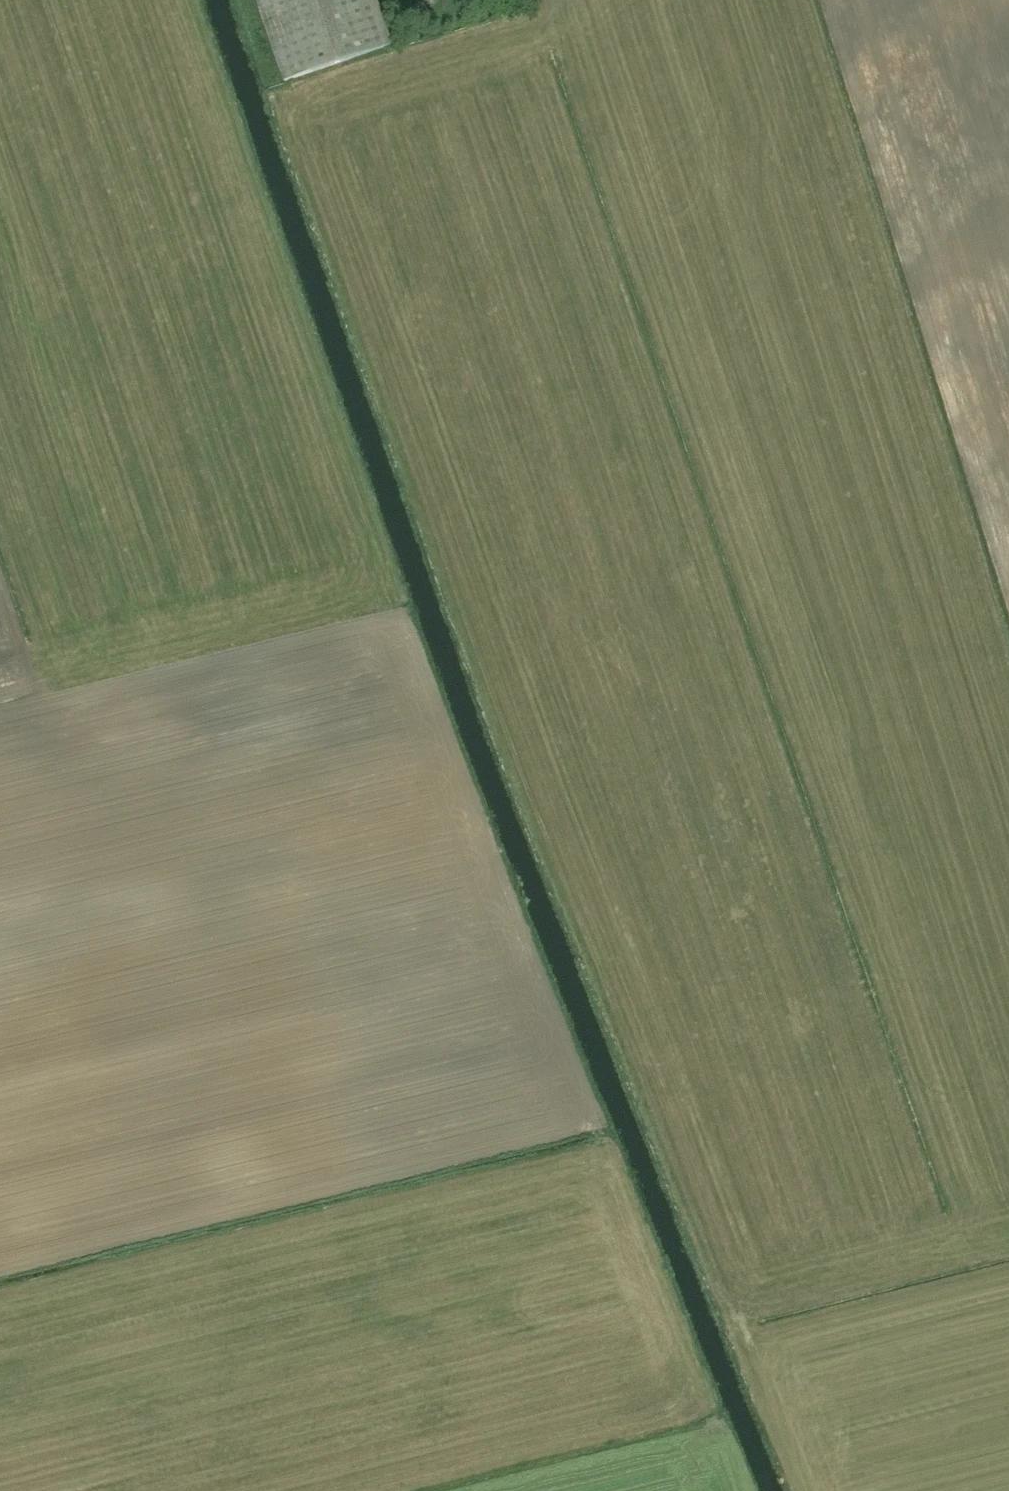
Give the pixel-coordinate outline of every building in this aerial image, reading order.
[(283,81),(391,45),(376,0),(256,0),(283,81)]
